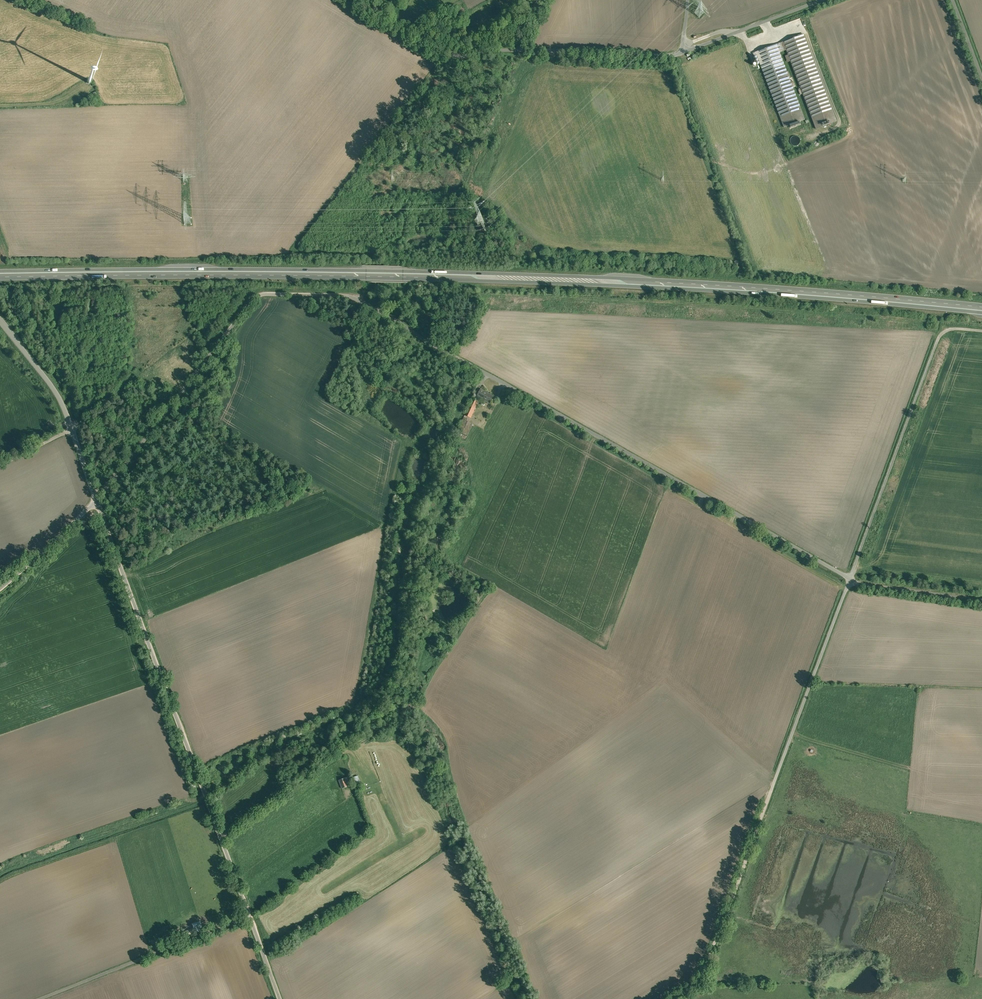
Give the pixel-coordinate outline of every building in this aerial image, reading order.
[(804,34),(780,43),(782,49),(778,50),(779,52),(786,50),(816,129),(836,122),(804,34)] [(780,43),(753,53),(754,56),(757,55),(784,128),(804,120),(779,52),(778,50),(782,49),(780,43)] [(493,396),(481,389),(478,394),(477,397),(481,399),(489,403),(493,396)] [(465,416),(471,418),(478,401),(480,402),(481,399),(477,397),(478,394),(475,392),(465,416)] [(464,417),(457,431),(467,436),(473,424),(465,421),(466,418),(464,417)] [(358,776),(352,777),(354,784),(360,782),(358,776)] [(349,777),(339,780),(342,788),(352,785),(349,777)] [(200,921),(192,924),(194,928),(196,933),(203,930),(200,921)] [(196,933),(194,928),(179,933),(181,938),(196,933)] [(175,931),(163,936),(166,943),(178,938),(175,931)]
